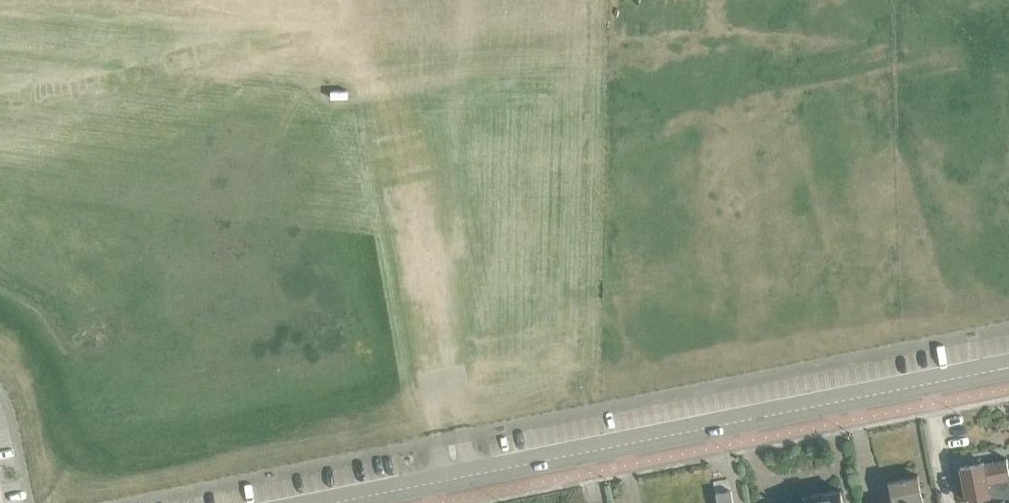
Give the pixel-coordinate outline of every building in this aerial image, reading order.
[(1008,478),(1008,473),(1006,460),(1007,460),(1007,458),(1005,459),(984,464),(983,461),(960,466),(966,500),(980,497),(981,502),(1008,502),(1008,483),(1008,478)] [(888,480),(892,500),(875,502),(923,502),(918,474),(888,480)] [(806,502),(798,502),(843,502),(840,489),(804,495),(806,502)]
